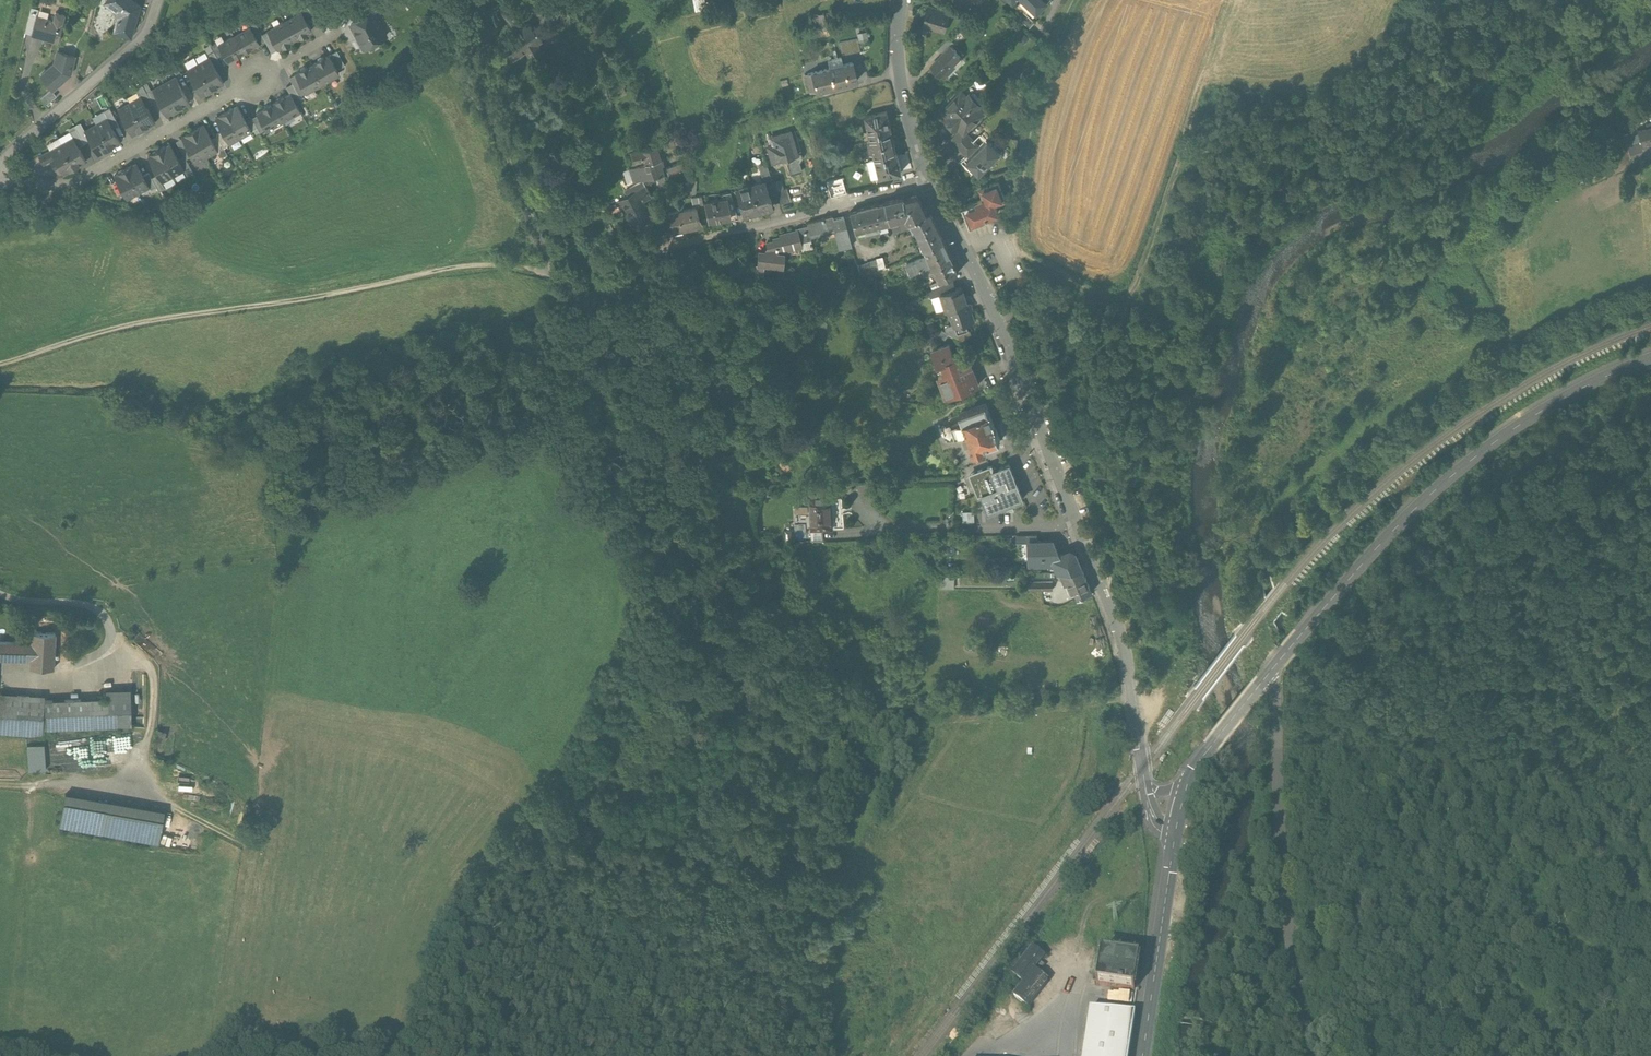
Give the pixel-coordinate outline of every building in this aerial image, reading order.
[(115,7),(114,9),(113,10),(117,16),(114,28),(125,31),(127,31),(128,29),(129,28),(131,20),(134,21),(140,3),(135,0),(105,0),(115,7)] [(358,6),(363,15),(373,10),(377,8),(372,0),(369,0),(358,6)] [(695,9),(702,8),(700,0),(693,0),(695,9)] [(1045,0),(1026,0),(1038,12),(1047,2),(1045,0)] [(317,16),(305,5),(300,8),(302,12),(307,21),(317,16)] [(950,10),(928,5),(923,23),(945,29),(950,10)] [(36,14),(37,14),(39,8),(31,6),(25,32),(31,33),(31,32),(36,14)] [(44,36),(58,40),(65,13),(55,10),(53,18),(37,14),(36,14),(31,32),(44,36)] [(363,15),(350,23),(363,45),(385,33),(373,10),(363,15)] [(1035,22),(1024,11),(1018,17),(1030,27),(1035,22)] [(295,14),(284,20),(294,39),(299,36),(300,37),(307,33),(307,32),(312,29),(307,21),(302,12),(295,15),(295,14)] [(284,20),(273,27),(274,27),(267,31),(277,48),(282,45),(283,46),(290,42),(289,41),(294,39),(284,20)] [(534,30),(529,22),(501,42),(510,54),(523,45),(529,53),(527,55),(527,57),(527,59),(528,61),(529,62),(531,63),(533,63),(535,62),(537,61),(538,59),(538,57),(537,55),(536,53),(537,52),(536,51),(540,49),(536,42),(542,39),(535,29),(534,30)] [(265,40),(255,23),(250,26),(251,29),(259,43),(265,40)] [(251,29),(245,32),(244,31),(234,36),(243,52),(244,52),(259,43),(251,29)] [(1029,38),(1022,31),(1016,38),(1023,44),(1029,38)] [(234,36),(224,41),(225,43),(219,47),(223,54),(227,61),(243,52),(234,36)] [(861,37),(841,40),(843,53),(863,50),(861,37)] [(949,37),(939,47),(944,52),(951,45),(954,42),(949,37)] [(219,47),(216,42),(211,46),(214,51),(217,57),(223,54),(219,47)] [(944,52),(931,65),(941,74),(953,62),(956,64),(962,58),(956,51),(957,50),(951,45),(944,52)] [(74,54),(57,49),(54,62),(41,73),(52,86),(70,72),(74,54)] [(337,49),(329,53),(337,66),(344,62),(337,49)] [(217,57),(214,51),(208,54),(210,57),(214,66),(220,62),(217,57)] [(323,55),(316,59),(317,60),(312,63),(322,81),(333,75),(332,74),(339,70),(337,66),(329,53),(324,56),(323,55)] [(214,66),(210,57),(198,64),(212,88),(224,82),(214,66)] [(852,62),(811,73),(815,91),(858,80),(853,63),(852,62)] [(307,65),(307,64),(299,68),(300,69),(295,72),(304,89),(311,86),(311,87),(322,81),(312,63),(307,65)] [(212,88),(198,64),(187,70),(200,95),(212,88)] [(304,89),(295,72),(289,75),(292,81),(299,92),(304,89)] [(815,91),(811,73),(804,74),(807,86),(809,86),(811,92),(815,91)] [(189,101),(175,76),(164,83),(178,108),(189,101)] [(299,92),(292,81),(286,84),(290,91),(296,101),(302,98),(299,92)] [(178,108),(164,83),(152,89),(166,114),(178,108)] [(152,102),(142,85),(136,88),(140,96),(141,96),(146,105),(152,102)] [(51,87),(41,96),(46,102),(56,94),(51,87)] [(290,91),(283,95),(283,94),(275,98),(276,99),(273,101),(283,118),(294,112),(293,111),(294,110),(293,109),(299,106),(296,101),(290,91)] [(982,113),(962,92),(943,111),(948,116),(946,119),(956,128),(958,126),(962,130),(964,132),(964,131),(982,113)] [(146,105),(141,96),(140,96),(129,102),(143,127),(155,121),(146,105)] [(270,101),(262,105),(263,106),(256,110),(257,112),(265,125),(270,122),(270,123),(271,122),(272,124),(283,118),(273,101),(271,102),(270,101)] [(143,127),(129,102),(118,109),(132,133),(143,127)] [(251,128),(237,104),(233,106),(233,105),(226,109),(240,134),(251,128)] [(118,122),(109,107),(104,110),(107,117),(112,125),(118,122)] [(240,134),(226,109),(219,113),(219,114),(215,116),(222,128),(229,141),(240,134)] [(265,125),(257,112),(251,115),(259,129),(265,125)] [(887,112),(865,118),(870,135),(891,130),(887,112)] [(112,125),(107,117),(96,123),(109,146),(120,140),(112,125)] [(109,146),(96,123),(84,130),(97,153),(109,146)] [(204,123),(200,125),(199,124),(192,128),(206,153),(217,147),(211,137),(204,123)] [(862,126),(855,128),(857,136),(864,135),(862,126)] [(1622,135),(1628,154),(1650,148),(1650,126),(1622,135)] [(84,142),(76,127),(69,131),(73,136),(78,145),(84,142)] [(192,128),(185,132),(185,133),(181,135),(195,159),(206,153),(192,128)] [(229,141),(222,128),(216,131),(217,133),(223,144),(229,141)] [(891,130),(870,135),(872,142),(868,143),(866,142),(859,144),(861,151),(894,143),(891,130)] [(962,130),(951,140),(958,146),(968,136),(964,131),(964,132),(962,130)] [(790,132),(771,138),(773,145),(768,146),(773,163),(786,160),(787,164),(798,160),(790,132)] [(223,144),(217,133),(211,137),(217,147),(219,150),(221,154),(227,150),(223,144)] [(78,145),(73,136),(61,143),(74,166),(86,159),(78,145)] [(978,146),(968,136),(958,146),(968,156),(978,146)] [(672,137),(663,140),(665,148),(675,145),(672,137)] [(170,141),(166,144),(166,143),(158,147),(172,172),(184,166),(178,155),(170,141)] [(988,141),(966,162),(979,175),(1000,153),(988,141)] [(74,166),(61,143),(50,149),(54,157),(63,172),(74,166)] [(894,143),(861,151),(862,158),(870,156),(871,154),(874,153),(876,161),(897,156),(894,143)] [(656,146),(642,150),(644,160),(645,162),(659,159),(656,146)] [(172,172),(158,147),(151,151),(151,152),(148,154),(157,171),(161,178),(172,172)] [(50,149),(39,156),(43,163),(54,157),(50,149)] [(644,160),(642,150),(631,153),(634,162),(644,160)] [(193,168),(183,152),(178,155),(184,166),(187,172),(193,168)] [(897,156),(876,161),(880,178),(902,173),(897,156)] [(659,159),(645,162),(645,165),(647,169),(655,167),(658,176),(664,174),(662,166),(664,165),(662,159),(659,159)] [(143,172),(136,160),(132,163),(132,162),(125,166),(137,189),(149,183),(143,172)] [(681,162),(666,169),(670,179),(676,176),(676,173),(684,170),(681,162)] [(655,167),(647,169),(645,165),(639,166),(642,179),(658,176),(655,167)] [(137,189),(125,166),(117,170),(118,171),(114,173),(126,195),(137,189)] [(639,166),(630,170),(636,186),(644,182),(642,179),(639,166)] [(775,194),(768,168),(761,170),(764,183),(769,197),(776,194),(775,194)] [(151,174),(148,169),(143,172),(149,183),(150,185),(156,182),(151,174)] [(161,178),(157,171),(151,174),(156,182),(159,187),(164,184),(161,178)] [(664,174),(658,176),(661,190),(668,187),(664,174)] [(998,213),(995,204),(1005,200),(998,181),(980,189),(984,199),(962,208),(970,228),(990,220),(988,216),(998,213)] [(636,186),(625,192),(627,197),(620,202),(621,203),(646,187),(652,197),(653,197),(644,182),(636,186)] [(754,186),(751,187),(759,213),(765,211),(766,212),(773,209),(769,197),(764,183),(761,184),(760,183),(754,185),(754,186)] [(828,189),(831,201),(846,196),(842,185),(828,189)] [(651,219),(643,202),(652,197),(646,187),(621,203),(626,213),(633,228),(642,224),(642,225),(651,219)] [(751,187),(747,189),(747,187),(741,189),(741,190),(737,192),(741,204),(745,218),(759,214),(759,213),(751,187)] [(787,191),(775,194),(776,194),(779,207),(791,203),(787,191)] [(741,204),(737,192),(731,193),(731,194),(734,206),(741,204)] [(734,206),(731,194),(723,195),(725,201),(727,200),(731,218),(737,217),(734,206)] [(912,222),(926,250),(944,242),(928,209),(926,207),(923,207),(918,197),(905,201),(904,198),(886,203),(886,204),(878,206),(878,205),(858,210),(858,212),(850,214),(855,233),(867,229),(868,232),(881,229),(880,226),(892,223),(891,222),(907,218),(910,224),(912,222)] [(725,201),(706,204),(710,223),(731,219),(731,218),(727,200),(725,201)] [(620,202),(610,207),(615,218),(626,213),(621,203),(620,202)] [(615,218),(610,207),(604,211),(615,236),(622,233),(615,218)] [(697,210),(680,214),(679,213),(669,216),(674,234),(684,232),(683,231),(700,227),(698,219),(699,219),(697,210)] [(832,217),(822,220),(807,224),(808,227),(811,238),(834,232),(839,251),(852,247),(844,218),(833,221),(832,217)] [(808,227),(796,230),(797,232),(800,245),(811,242),(811,238),(808,227)] [(797,232),(780,237),(781,239),(773,241),(774,242),(767,244),(768,248),(765,254),(759,253),(758,267),(783,269),(784,255),(784,253),(801,249),(800,245),(797,232)] [(926,250),(925,250),(928,256),(917,261),(921,269),(931,264),(950,256),(944,242),(926,250)] [(950,256),(931,264),(935,271),(939,282),(940,282),(951,277),(958,273),(950,256)] [(883,258),(877,260),(879,270),(885,269),(883,258)] [(877,260),(865,265),(858,267),(860,277),(867,276),(879,270),(877,260)] [(917,261),(905,267),(906,269),(908,269),(910,274),(918,270),(921,269),(917,261)] [(931,264),(921,269),(918,270),(920,275),(918,276),(919,278),(935,271),(931,264)] [(951,277),(940,282),(939,282),(930,286),(933,291),(933,292),(949,284),(954,282),(951,277)] [(949,284),(933,292),(933,291),(929,293),(931,298),(940,296),(940,295),(951,291),(949,284)] [(951,291),(940,295),(940,296),(946,312),(948,312),(967,306),(968,306),(962,288),(951,291)] [(915,308),(907,304),(904,310),(912,314),(915,308)] [(967,306),(948,312),(950,319),(952,319),(954,325),(945,328),(947,332),(953,336),(968,331),(966,325),(974,322),(971,312),(969,313),(967,306)] [(948,336),(940,331),(935,339),(940,342),(942,339),(945,341),(948,336)] [(969,361),(964,363),(961,356),(954,359),(949,346),(932,352),(938,367),(942,365),(944,370),(943,371),(945,376),(938,378),(946,398),(978,385),(974,375),(973,373),(971,367),(971,366),(969,361)] [(784,379),(785,368),(776,367),(772,377),(784,379)] [(986,404),(959,415),(962,424),(951,428),(955,439),(964,436),(966,444),(969,443),(973,455),(985,451),(986,452),(1002,446),(996,429),(995,429),(989,414),(986,404)] [(998,470),(993,472),(991,467),(969,476),(978,499),(982,497),(989,513),(1023,500),(1009,466),(998,470)] [(828,494),(829,501),(842,501),(842,491),(828,492),(828,494)] [(811,534),(830,533),(829,501),(828,494),(809,495),(811,534)] [(974,514),(962,514),(963,525),(974,525),(974,514)] [(1076,557),(1067,553),(1059,556),(1053,541),(1038,542),(1026,542),(1026,543),(1026,553),(1028,553),(1031,558),(1031,565),(1058,564),(1058,574),(1067,573),(1083,573),(1076,557)] [(1083,573),(1067,573),(1062,575),(1065,585),(1069,584),(1072,593),(1075,592),(1076,593),(1089,588),(1088,586),(1086,580),(1086,581),(1083,573)] [(943,578),(943,590),(956,590),(956,578),(943,578)] [(1089,588),(1076,593),(1078,598),(1091,593),(1089,588)] [(0,644),(0,656),(1,656),(1,659),(31,660),(31,670),(54,671),(55,634),(31,633),(31,644),(0,644)] [(0,697),(0,735),(23,737),(44,735),(44,731),(131,728),(129,693),(107,694),(107,701),(42,703),(42,700),(0,697)] [(30,770),(48,769),(47,743),(29,744),(30,770)] [(62,829),(158,846),(163,822),(66,805),(62,829)] [(1045,958),(1033,948),(1012,974),(1024,983),(1014,996),(1028,1007),(1048,981),(1038,974),(1045,966),(1041,963),(1045,958)] [(1125,954),(1104,951),(1100,982),(1135,987),(1140,956),(1125,954)] [(1136,1013),(1085,1008),(1085,1009),(1085,1010),(1085,1021),(1081,1055),(1129,1055),(1136,1013)]
